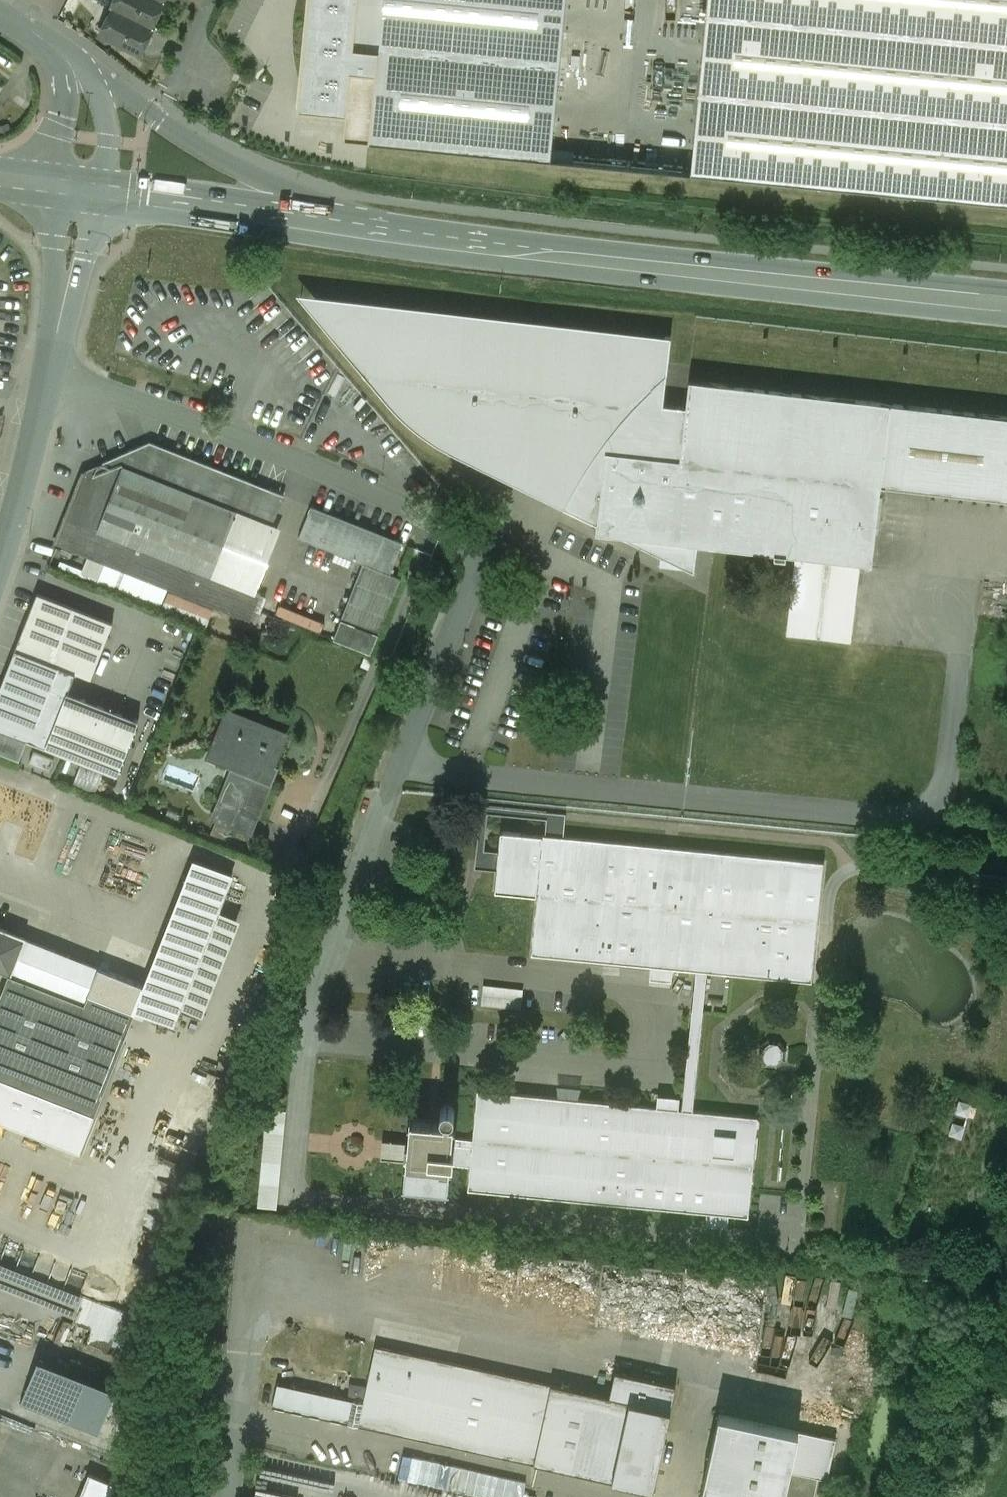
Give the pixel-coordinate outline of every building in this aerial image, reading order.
[(159,0),(120,0),(116,9),(115,10),(151,28),(152,27),(164,2),(163,1),(162,2),(159,0)] [(566,0),(309,0),(298,109),(346,113),(344,140),(551,159),(566,0)] [(690,174),(1006,205),(1006,0),(707,0),(690,174)] [(151,28),(115,10),(116,9),(112,7),(104,24),(109,27),(104,38),(140,55),(154,28),(152,27),(151,28)] [(671,336),(298,294),(368,378),(394,407),(412,426),(439,444),(463,457),(564,507),(577,483),(595,456),(615,429),(631,409),(648,392),(667,374),(671,336)] [(564,507),(597,524),(605,452),(680,460),(686,407),(663,404),(667,374),(648,392),(631,409),(615,429),(595,456),(577,483),(564,507)] [(597,524),(596,533),(624,537),(697,545),(712,547),(774,554),(774,558),(785,559),(785,555),(796,556),(861,564),(871,565),(880,485),(889,404),(689,382),(686,407),(680,460),(605,452),(597,524)] [(889,404),(880,485),(1006,499),(1006,418),(889,404)] [(212,574),(238,510),(273,524),(284,497),(278,495),(150,444),(87,472),(60,539),(59,539),(57,545),(250,622),(261,594),(255,591),(212,574)] [(403,543),(311,507),(299,538),(364,564),(390,574),(391,573),(403,543)] [(281,528),(273,524),(238,510),(212,574),(255,591),(281,528)] [(697,545),(624,537),(661,555),(660,565),(685,568),(694,571),(697,545)] [(852,641),(861,564),(796,556),(787,634),(852,641)] [(391,573),(390,574),(364,564),(334,639),(370,653),(400,576),(391,573)] [(113,624),(38,594),(16,650),(75,673),(91,680),(113,624)] [(16,650),(0,689),(0,730),(26,741),(46,748),(46,747),(67,693),(75,673),(16,650)] [(138,721),(67,693),(46,747),(117,775),(138,721)] [(284,734),(227,711),(213,744),(238,754),(218,804),(256,819),(271,782),(266,780),(271,767),(273,768),(280,751),(277,750),(284,734)] [(0,730),(0,752),(19,759),(26,741),(0,730)] [(53,760),(33,752),(29,763),(49,771),(53,760)] [(102,774),(81,766),(73,785),(95,793),(102,774)] [(256,819),(218,804),(212,818),(250,834),(256,819)] [(543,836),(500,832),(495,891),(537,895),(543,836)] [(823,863),(543,836),(537,895),(531,955),(696,971),(706,972),(811,983),(823,863)] [(144,986),(132,1014),(133,1015),(135,1011),(174,1027),(182,1008),(219,911),(234,875),(193,859),(144,986)] [(219,911),(182,1008),(203,1016),(240,920),(219,911)] [(9,973),(23,938),(0,929),(0,970),(9,973)] [(144,986),(23,938),(9,973),(85,1003),(87,996),(132,1014),(144,986)] [(696,971),(682,1110),(692,1112),(706,972),(696,971)] [(9,973),(0,996),(0,1078),(94,1115),(133,1015),(132,1014),(87,996),(85,1003),(9,973)] [(523,990),(483,985),(481,1005),(521,1010),(523,990)] [(779,1042),(768,1041),(760,1047),(759,1058),(765,1066),(776,1067),(784,1061),(785,1051),(779,1042)] [(562,1085),(562,1095),(584,1095),(584,1085),(562,1085)] [(682,1110),(477,1090),(472,1140),(452,1138),(450,1164),(470,1166),(468,1190),(748,1217),(758,1118),(692,1112),(682,1110)] [(442,1118),(445,1119),(444,1123),(410,1120),(404,1184),(448,1188),(450,1164),(452,1138),(453,1124),(449,1124),(449,1120),(452,1119),(453,1117),(454,1114),(455,1112),(454,1109),(452,1107),(450,1106),(447,1105),(445,1106),(443,1107),(441,1109),(440,1111),(440,1114),(441,1116),(442,1118)] [(258,1207),(277,1209),(286,1111),(267,1109),(258,1207)] [(75,1318),(84,1295),(0,1263),(0,1289),(75,1318)] [(103,1303),(84,1295),(75,1318),(73,1322),(92,1329),(103,1303)] [(124,1311),(103,1303),(92,1329),(89,1338),(110,1346),(124,1311)] [(731,1320),(662,1305),(660,1319),(728,1333),(731,1320)] [(363,1402),(277,1383),(272,1407),(534,1464),(551,1385),(375,1346),(363,1402)] [(115,1389),(39,1359),(21,1404),(98,1434),(115,1389)] [(609,1398),(551,1385),(534,1464),(611,1481),(629,1402),(670,1411),(676,1386),(615,1372),(609,1398)] [(118,1388),(120,1403),(132,1402),(131,1387),(118,1388)] [(136,1438),(132,1402),(120,1403),(118,1404),(121,1439),(136,1438)] [(670,1411),(629,1402),(611,1481),(653,1490),(670,1411)] [(718,1414),(701,1493),(717,1496),(784,1496),(798,1431),(718,1414)] [(818,1478),(827,1480),(835,1440),(798,1431),(784,1496),(813,1496),(818,1478)] [(259,1496),(335,1496),(340,1469),(267,1456),(259,1496)] [(442,1462),(422,1458),(417,1482),(437,1486),(442,1462)] [(451,1465),(446,1490),(479,1496),(522,1496),(526,1481),(451,1465)] [(115,1484),(89,1473),(79,1496),(112,1496),(115,1484)]
